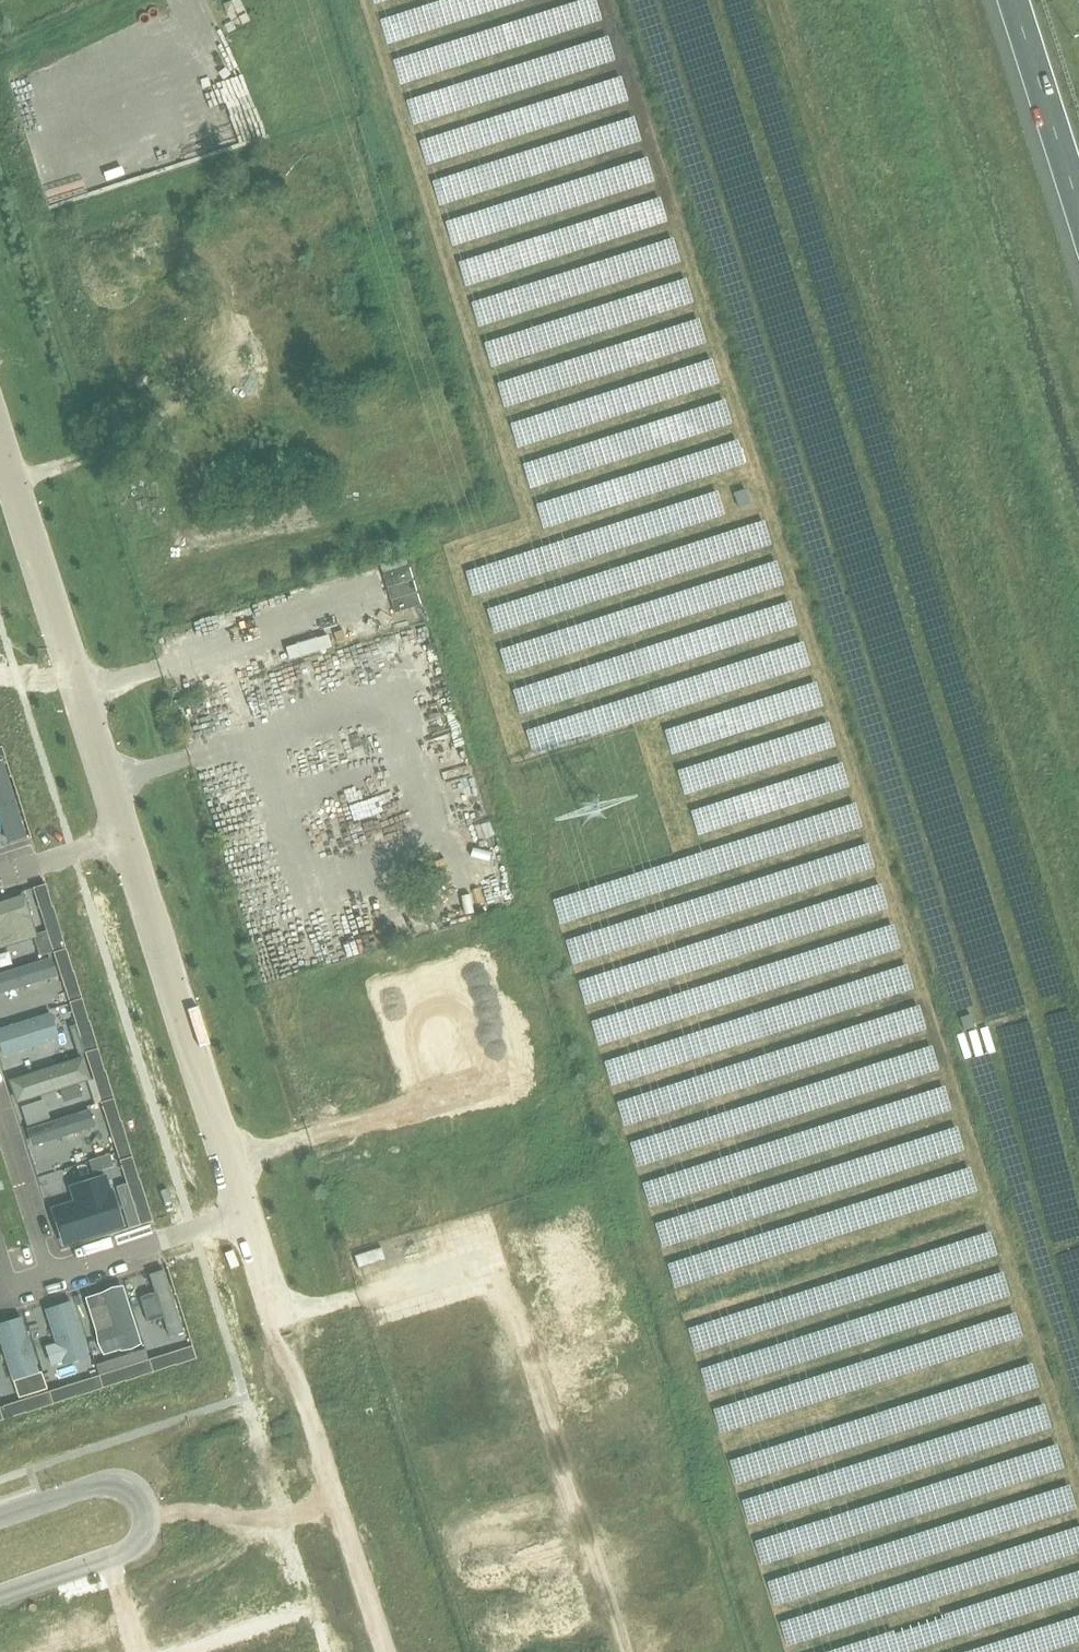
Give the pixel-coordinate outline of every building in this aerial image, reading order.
[(732,494),(736,509),(749,505),(744,490),(732,494)] [(9,844),(29,837),(6,766),(0,768),(0,817),(9,844)] [(33,887),(53,952),(66,948),(53,906),(52,906),(45,883),(33,887)] [(26,893),(0,901),(0,940),(3,950),(40,939),(26,893)] [(66,948),(53,952),(69,1002),(82,998),(73,970),(66,948)] [(57,988),(51,968),(0,984),(0,1005),(57,988)] [(69,1002),(85,1052),(98,1048),(89,1020),(82,998),(69,1002)] [(64,1043),(55,1014),(0,1030),(0,1057),(1,1062),(64,1043)] [(85,1052),(101,1102),(114,1098),(105,1070),(104,1070),(98,1048),(85,1052)] [(15,1108),(94,1084),(87,1059),(7,1083),(15,1108)] [(114,1098),(101,1102),(108,1124),(120,1120),(114,1098)] [(26,1131),(36,1166),(110,1144),(100,1109),(26,1131)] [(110,1153),(89,1159),(93,1173),(114,1166),(110,1153)] [(139,1179),(132,1156),(119,1160),(126,1182),(140,1224),(153,1220),(140,1178),(139,1179)] [(129,1228),(140,1224),(126,1182),(116,1185),(129,1228)] [(120,1204),(57,1223),(65,1248),(128,1230),(120,1204)] [(185,1333),(167,1272),(150,1277),(155,1294),(142,1298),(149,1323),(164,1319),(169,1338),(185,1333)] [(112,1326),(97,1331),(104,1355),(134,1346),(118,1289),(102,1293),(112,1326)] [(63,1366),(88,1358),(71,1306),(47,1314),(63,1366)] [(38,1377),(20,1320),(0,1327),(0,1349),(12,1386),(38,1377)] [(148,1359),(153,1372),(175,1364),(175,1365),(196,1358),(192,1345),(148,1359)] [(148,1359),(99,1375),(103,1387),(125,1380),(125,1381),(153,1372),(148,1359)] [(103,1387),(99,1375),(49,1391),(53,1403),(75,1396),(75,1397),(103,1387)] [(0,1406),(0,1411),(3,1419),(25,1412),(53,1403),(49,1391),(0,1406)] [(262,1646),(264,1651),(289,1651),(285,1639),(262,1646)]
